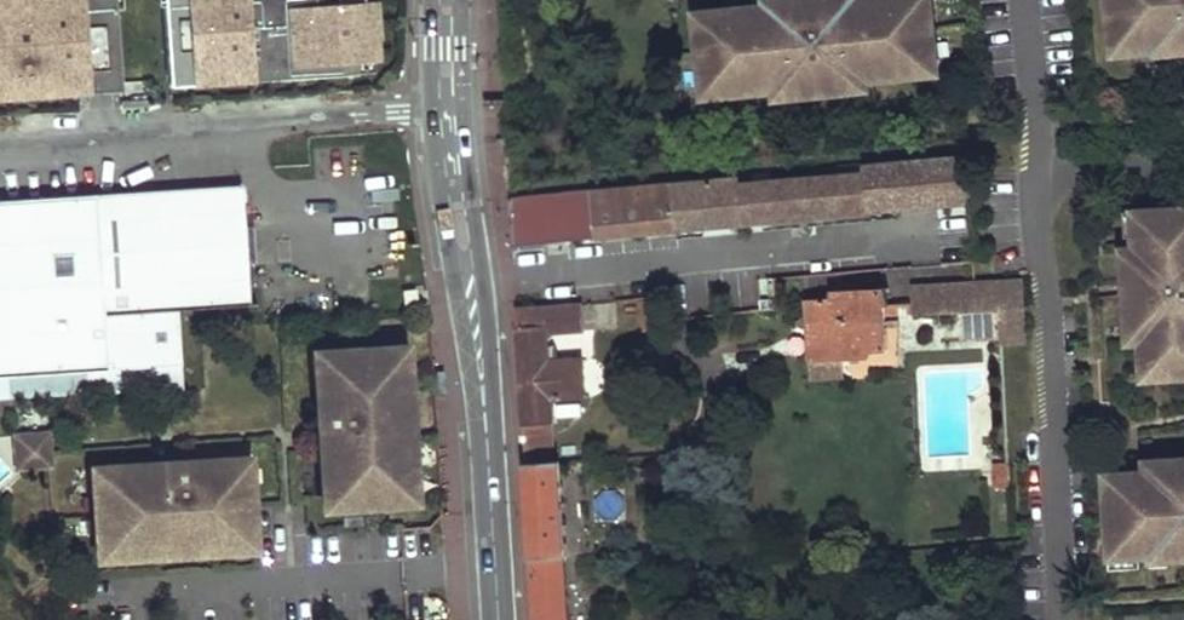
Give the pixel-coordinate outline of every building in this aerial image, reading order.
[(120,87),(114,0),(0,0),(0,94),(120,87)] [(170,83),(383,76),(380,0),(167,0),(170,83)] [(698,30),(704,82),(723,80),(724,95),(724,97),(744,94),(744,93),(776,90),(803,87),(804,96),(852,91),(852,84),(868,83),(868,80),(899,77),(900,79),(920,77),(919,76),(918,60),(937,58),(932,6),(913,8),(912,0),(847,0),(845,0),(826,0),(800,3),(800,0),(796,0),(782,1),(783,6),(767,8),(736,11),(736,9),(716,11),(716,13),(717,28),(698,30)] [(913,8),(932,6),(931,0),(912,0),(913,8)] [(1114,48),(1131,46),(1132,54),(1156,51),(1156,46),(1166,45),(1167,51),(1183,49),(1183,0),(1109,0),(1114,48)] [(716,13),(697,15),(698,30),(717,28),(716,13)] [(1131,46),(1114,48),(1115,56),(1132,54),(1131,46)] [(937,58),(918,60),(919,76),(939,73),(937,58)] [(723,80),(704,82),(705,97),(724,95),(723,80)] [(803,87),(776,90),(777,99),(804,96),(803,87)] [(1154,101),(1139,102),(1140,112),(1155,110),(1154,101)] [(902,211),(968,204),(964,157),(836,169),(836,177),(740,186),(739,178),(511,201),(513,249),(679,233),(705,230),(765,224),(902,211)] [(0,199),(0,377),(109,371),(108,363),(114,362),(114,370),(181,366),(179,316),(170,316),(170,309),(178,309),(250,305),(248,259),(235,260),(234,228),(246,227),(244,185),(168,190),(169,208),(99,211),(99,194),(0,199)] [(168,190),(99,194),(99,211),(169,208),(168,190)] [(1145,379),(1183,377),(1183,210),(1138,213),(1139,235),(1136,236),(1137,249),(1132,250),(1132,265),(1128,265),(1129,284),(1132,283),(1134,309),(1130,309),(1131,328),(1137,327),(1137,343),(1143,342),(1145,379)] [(902,211),(765,224),(766,233),(903,219),(902,211)] [(246,227),(234,228),(235,260),(248,259),(246,227)] [(706,238),(705,230),(679,233),(680,241),(706,238)] [(1022,283),(971,286),(971,313),(962,313),(963,342),(1025,338),(1022,283)] [(971,286),(910,289),(912,315),(962,313),(971,313),(971,286)] [(889,351),(884,289),(834,293),(834,300),(808,303),(813,362),(846,359),(848,359),(850,348),(862,347),(871,354),(889,351)] [(583,328),(582,303),(516,308),(522,434),(528,434),(548,432),(548,423),(554,422),(554,398),(584,395),(582,360),(549,360),(546,332),(583,328)] [(407,345),(399,346),(402,384),(409,383),(407,345)] [(402,384),(399,346),(323,351),(324,373),(317,373),(319,413),(326,413),(327,427),(328,445),(321,445),(323,478),(331,477),(332,492),(339,500),(347,499),(394,496),(402,495),(408,487),(407,464),(405,442),(413,442),(411,422),(408,422),(407,399),(410,398),(409,383),(402,384)] [(850,348),(848,359),(871,357),(871,354),(862,347),(850,348)] [(323,351),(315,351),(317,373),(324,373),(323,351)] [(847,378),(846,359),(813,362),(815,380),(847,378)] [(183,387),(181,366),(114,370),(109,371),(0,377),(0,399),(183,387)] [(326,413),(319,413),(320,428),(327,427),(326,413)] [(528,434),(529,440),(555,438),(554,422),(548,423),(548,432),(528,434)] [(327,427),(320,428),(321,445),(328,445),(327,427)] [(47,432),(16,434),(17,445),(32,444),(32,442),(48,441),(47,432)] [(522,434),(524,463),(556,461),(555,438),(529,440),(528,434),(522,434)] [(32,444),(17,445),(17,454),(28,453),(28,451),(49,450),(48,441),(32,442),(32,444)] [(50,464),(49,450),(28,451),(28,453),(17,454),(18,466),(50,464)] [(249,457),(228,458),(228,465),(250,464),(249,457)] [(123,472),(108,473),(101,481),(101,488),(105,535),(105,543),(113,550),(137,548),(158,547),(159,555),(178,553),(178,550),(202,548),(202,552),(217,550),(216,544),(254,541),(250,464),(228,465),(228,458),(187,460),(188,468),(173,469),(155,470),(155,463),(123,464),(123,472)] [(187,460),(173,461),(173,469),(188,468),(187,460)] [(1107,475),(1112,558),(1153,555),(1169,554),(1169,559),(1183,558),(1183,463),(1181,463),(1181,460),(1163,461),(1163,472),(1148,473),(1107,475)] [(173,461),(155,463),(155,470),(173,469),(173,461)] [(560,461),(556,461),(524,463),(536,619),(571,619),(560,461)] [(1163,461),(1147,463),(1148,473),(1163,472),(1163,461)] [(414,463),(407,464),(408,487),(402,495),(394,496),(394,503),(417,502),(414,463)] [(94,489),(101,488),(101,481),(108,473),(123,472),(123,464),(92,467),(94,489)] [(347,499),(339,500),(332,492),(331,477),(323,478),(325,508),(347,506),(347,499)] [(105,535),(97,536),(99,558),(137,556),(137,548),(113,550),(105,543),(105,535)] [(254,541),(216,544),(217,550),(255,548),(254,541)]
